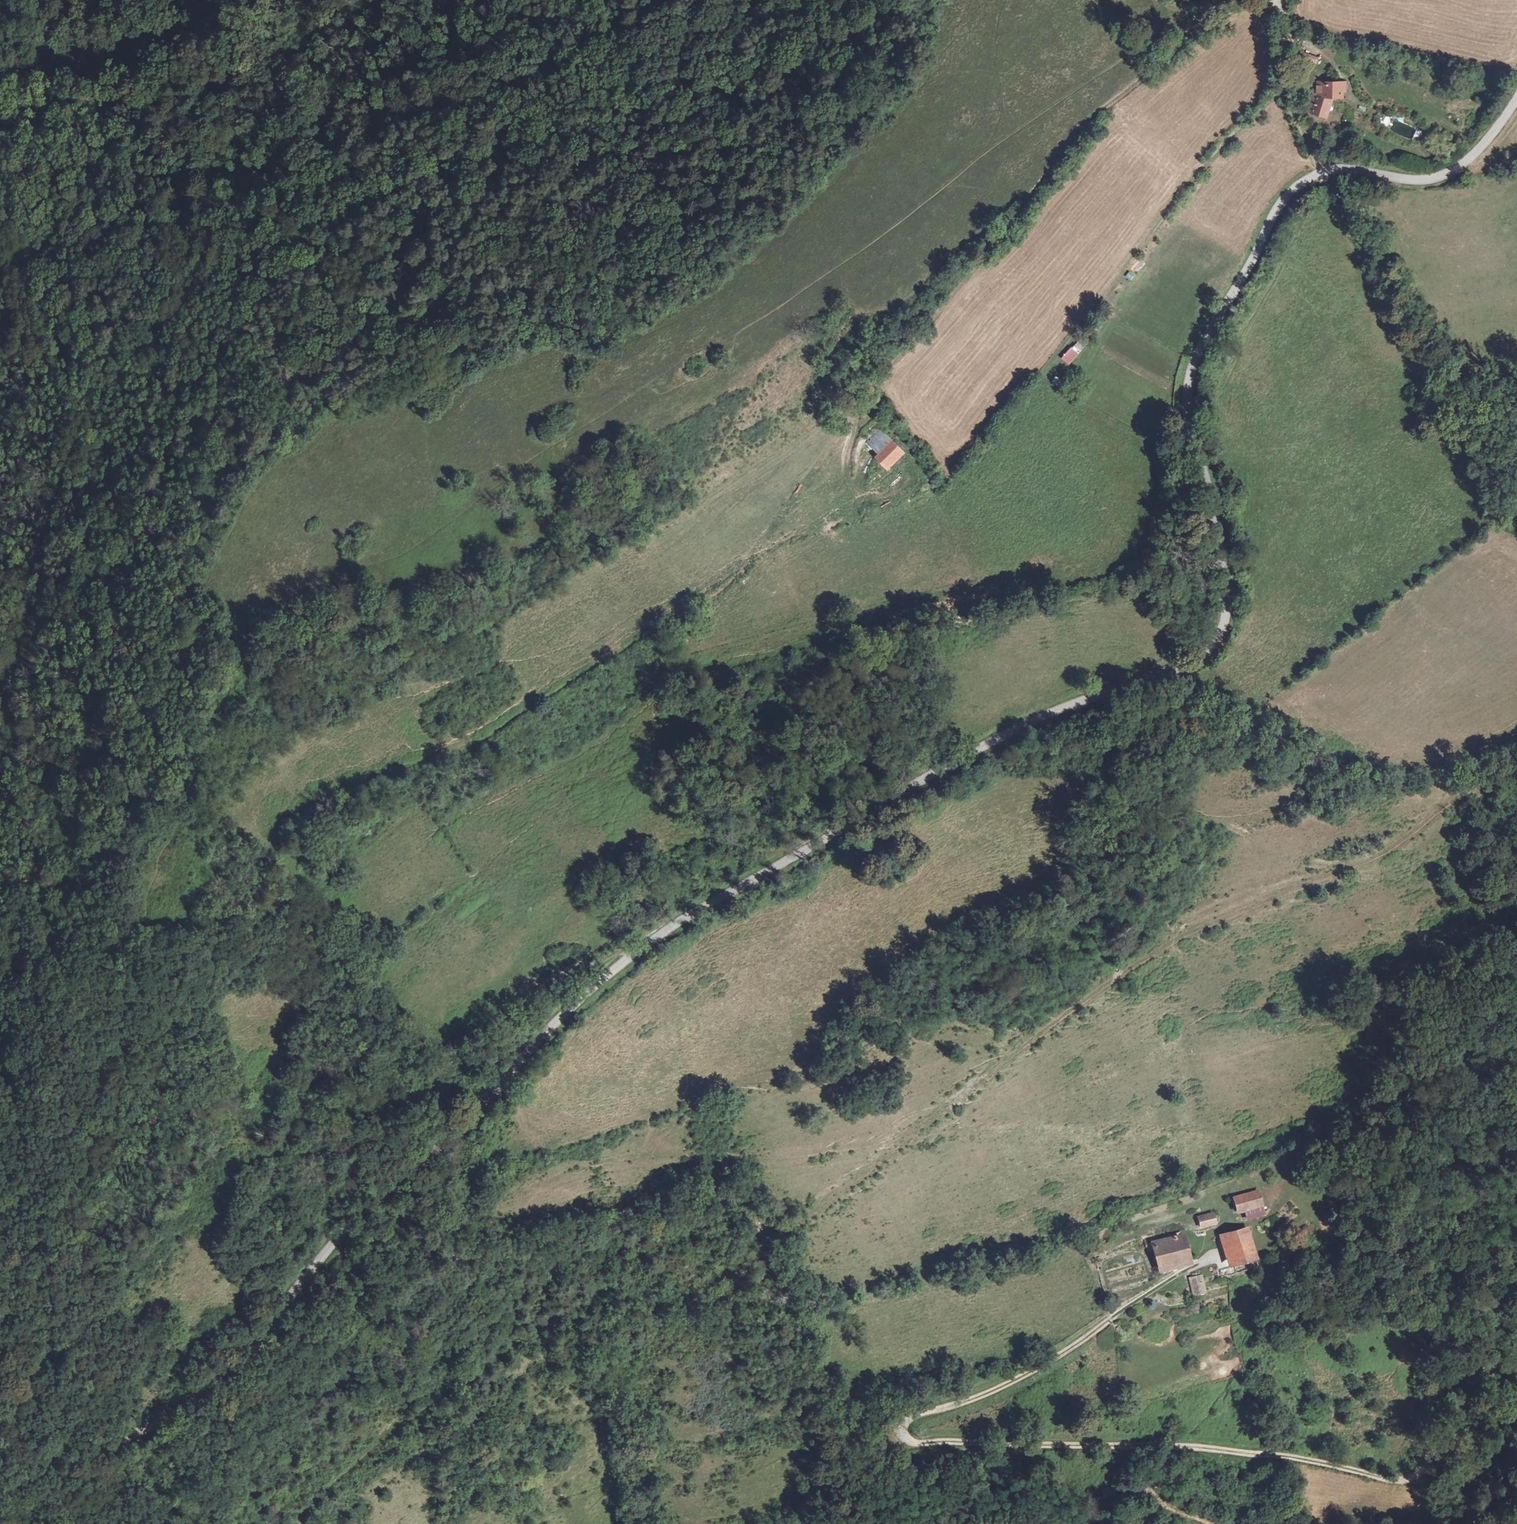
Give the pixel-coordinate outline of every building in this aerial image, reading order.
[(1312,92),(1307,111),(1326,116),(1332,95),(1343,93),(1342,85),(1346,84),(1344,77),(1316,82),(1318,93),(1312,92)] [(1140,259),(1129,267),(1134,273),(1145,265),(1140,259)] [(1069,365),(1087,345),(1079,338),(1061,358),(1069,365)] [(1060,386),(1063,380),(1055,375),(1051,381),(1060,386)] [(885,468),(903,452),(894,440),(873,456),(885,468)] [(1264,1214),(1258,1191),(1233,1197),(1237,1212),(1245,1209),(1248,1219),(1264,1214)] [(1214,1224),(1213,1213),(1198,1217),(1200,1227),(1214,1224)] [(1241,1228),(1219,1235),(1228,1265),(1250,1259),(1241,1228)] [(1183,1247),(1180,1236),(1153,1243),(1146,1244),(1148,1250),(1154,1248),(1159,1268),(1189,1260),(1186,1247),(1183,1247)] [(1190,1278),(1193,1294),(1204,1292),(1201,1276),(1190,1278)] [(1111,1494),(1107,1487),(1101,1491),(1104,1498),(1111,1494)]
